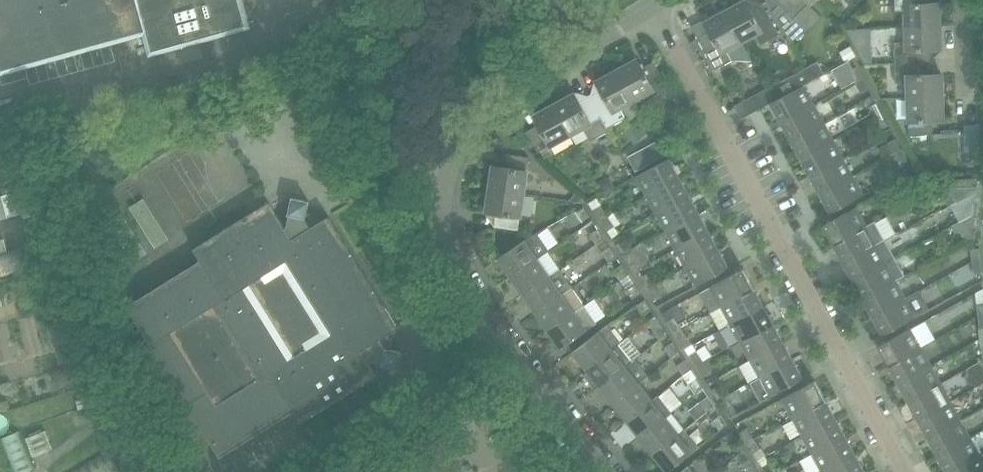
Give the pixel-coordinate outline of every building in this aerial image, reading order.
[(2,65),(4,70),(145,31),(151,52),(242,27),(246,21),(240,0),(0,0),(0,66),(2,65)] [(724,11),(741,42),(755,34),(761,44),(779,34),(762,3),(751,9),(746,0),(745,0),(724,11)] [(779,4),(772,11),(791,42),(807,29),(794,18),(808,4),(805,0),(775,0),(779,4)] [(906,25),(940,23),(939,2),(929,2),(929,0),(893,0),(893,11),(905,11),(906,25)] [(741,42),(724,11),(704,22),(705,23),(700,26),(698,22),(691,26),(715,69),(734,59),(752,61),(741,42)] [(941,49),(940,23),(906,25),(906,42),(894,42),(895,62),(931,60),(930,49),(941,49)] [(637,58),(617,70),(633,100),(647,92),(653,103),(671,93),(654,61),(642,68),(637,58)] [(931,75),(931,60),(895,62),(895,83),(907,82),(908,98),(942,97),(942,74),(931,75)] [(803,69),(810,81),(823,74),(816,62),(803,69)] [(849,70),(855,81),(862,77),(857,66),(849,70)] [(803,69),(766,89),(773,101),(804,85),(810,81),(803,69)] [(633,100),(617,70),(596,81),(601,90),(589,97),(607,128),(608,128),(625,118),(620,107),(633,100)] [(868,88),(862,77),(855,81),(861,92),(868,88)] [(771,103),(780,121),(813,103),(804,85),(773,101),(771,103)] [(773,101),(766,89),(766,88),(736,105),(742,118),(771,103),(773,101)] [(575,93),(554,104),(571,134),(584,127),(591,140),(609,131),(608,128),(607,128),(589,97),(580,102),(575,93)] [(943,120),(942,97),(908,98),(909,134),(933,134),(933,120),(943,120)] [(869,106),(874,117),(882,112),(876,102),(869,106)] [(823,121),(813,103),(780,121),(790,139),(823,121)] [(571,134),(554,104),(534,115),(539,124),(527,131),(538,152),(571,134)] [(888,124),(882,112),(874,117),(880,128),(888,124)] [(833,139),(823,121),(790,139),(800,157),(833,139)] [(979,126),(964,127),(965,155),(980,155),(979,126)] [(888,143),(894,153),(902,149),(896,138),(888,142),(888,143)] [(843,157),(833,139),(800,157),(810,175),(843,157)] [(894,153),(888,143),(879,148),(884,158),(894,153)] [(628,156),(636,171),(650,164),(643,149),(628,156)] [(907,160),(902,149),(894,153),(900,164),(907,160)] [(493,165),(490,188),(524,193),(529,157),(505,154),(504,167),(493,165)] [(853,175),(843,157),(810,175),(820,193),(853,175)] [(679,175),(669,158),(636,176),(646,193),(679,175)] [(689,194),(679,175),(646,193),(656,212),(689,194)] [(863,194),(853,175),(820,193),(830,212),(863,194)] [(963,187),(963,178),(950,179),(950,187),(963,187)] [(975,178),(963,178),(963,187),(975,186),(975,178)] [(0,196),(0,219),(23,213),(25,219),(43,213),(36,186),(0,196)] [(524,193),(490,188),(486,211),(497,213),(495,226),(519,230),(524,193)] [(699,212),(689,194),(656,212),(666,230),(699,212)] [(129,304),(127,305),(150,343),(138,350),(146,363),(170,401),(177,413),(189,405),(221,456),(223,454),(223,453),(293,409),(294,411),(295,410),(302,421),(376,374),(368,361),(370,360),(383,363),(384,364),(384,363),(397,366),(397,367),(399,367),(399,366),(399,365),(402,353),(403,351),(401,351),(388,348),(387,347),(387,348),(380,338),(398,327),(328,216),(311,226),(305,217),(306,215),(305,215),(308,202),(309,201),(307,200),(307,201),(294,198),(295,197),(293,197),(293,199),(290,212),(290,211),(289,213),(290,213),(287,225),(285,227),(269,202),(194,248),(201,258),(200,259),(201,260),(130,304),(129,304)] [(973,202),(973,214),(982,214),(981,201),(973,202)] [(594,210),(601,220),(608,216),(601,205),(594,210)] [(584,206),(576,211),(582,221),(590,215),(584,206)] [(823,225),(833,243),(866,225),(856,207),(823,225)] [(709,231),(699,212),(666,230),(676,249),(709,231)] [(982,233),(982,214),(973,214),(964,219),(952,225),(955,232),(961,232),(966,241),(982,233)] [(615,226),(608,216),(601,220),(608,231),(615,226)] [(876,243),(866,225),(833,243),(843,261),(876,243)] [(598,228),(590,234),(596,243),(605,238),(598,228)] [(537,231),(525,239),(498,258),(511,276),(537,258),(549,249),(537,231)] [(718,248),(709,231),(676,249),(686,266),(718,248)] [(0,239),(0,280),(32,271),(26,248),(9,253),(4,238),(0,239)] [(616,244),(623,254),(630,250),(623,239),(616,244)] [(885,239),(876,243),(843,261),(853,280),(886,262),(895,257),(885,239)] [(641,243),(630,250),(623,254),(635,272),(651,261),(641,243)] [(617,256),(610,246),(602,252),(608,261),(617,256)] [(729,267),(718,248),(686,266),(696,285),(729,267)] [(970,249),(972,262),(980,261),(979,248),(970,249)] [(895,257),(886,262),(853,280),(863,298),(896,280),(904,275),(895,257)] [(549,275),(537,258),(511,276),(523,293),(549,275)] [(982,273),(980,261),(972,262),(973,274),(982,273)] [(622,264),(614,270),(620,279),(629,274),(622,264)] [(559,268),(549,275),(523,293),(535,311),(572,286),(559,268)] [(710,286),(720,305),(754,287),(743,268),(710,286)] [(635,283),(629,274),(620,279),(626,289),(635,283)] [(639,278),(646,289),(653,284),(646,274),(639,278)] [(906,298),(896,280),(863,298),(872,316),(906,298)] [(641,293),(635,283),(626,289),(633,298),(641,293)] [(660,295),(653,284),(646,289),(652,299),(660,295)] [(585,305),(572,286),(535,311),(548,330),(585,305)] [(763,305),(754,287),(720,305),(730,323),(763,305)] [(916,316),(906,298),(872,316),(883,334),(916,316)] [(645,299),(637,305),(643,314),(652,309),(645,299)] [(597,323),(585,305),(548,330),(561,348),(597,323)] [(774,324),(763,305),(730,323),(731,324),(720,330),(729,346),(740,341),(740,342),(774,324)] [(648,322),(653,329),(661,323),(656,316),(648,322)] [(679,324),(674,316),(667,321),(674,331),(681,327),(679,324)] [(668,333),(661,323),(653,329),(659,339),(668,333)] [(622,341),(608,324),(573,351),(586,368),(617,343),(618,344),(622,341)] [(783,341),(774,324),(740,342),(750,359),(783,341)] [(688,337),(681,327),(674,331),(681,342),(688,337)] [(878,346),(888,364),(920,346),(910,328),(878,346)] [(793,359),(783,341),(750,359),(759,377),(793,359)] [(679,351),(673,342),(665,347),(671,357),(679,351)] [(617,343),(586,368),(588,371),(584,374),(590,383),(595,379),(599,385),(631,360),(618,344),(617,343)] [(930,364),(920,346),(888,364),(897,382),(930,364)] [(689,355),(696,366),(703,361),(697,351),(689,355)] [(648,376),(635,359),(632,361),(631,360),(599,385),(613,402),(638,382),(639,384),(648,376)] [(691,369),(685,359),(677,365),(683,375),(691,369)] [(803,378),(793,359),(759,377),(770,396),(803,378)] [(710,371),(703,361),(696,366),(703,376),(710,371)] [(940,382),(930,364),(897,382),(907,400),(940,382)] [(703,387),(697,377),(688,383),(695,393),(703,387)] [(782,398),(792,416),(825,398),(815,380),(782,398)] [(638,382),(613,402),(627,419),(652,400),(639,384),(638,382)] [(949,400),(940,382),(907,400),(917,417),(949,400)] [(712,389),(719,400),(726,395),(719,385),(712,389)] [(427,403),(440,395),(434,386),(422,394),(427,403)] [(658,395),(652,400),(627,419),(640,437),(671,411),(658,395)] [(733,405),(726,395),(719,400),(726,410),(733,405)] [(709,396),(700,401),(707,411),(715,405),(709,396)] [(835,416),(825,398),(792,416),(802,434),(835,416)] [(959,418),(949,400),(917,417),(927,436),(959,418)] [(685,428),(671,411),(640,437),(654,454),(685,428)] [(728,424),(721,415),(713,420),(719,430),(728,424)] [(845,435),(835,416),(802,434),(812,453),(845,435)] [(969,436),(959,418),(927,436),(937,454),(969,436)] [(779,441),(796,435),(791,423),(774,430),(779,441)] [(699,447),(685,428),(654,454),(667,471),(699,447)] [(740,432),(747,442),(754,438),(747,428),(740,432)] [(26,438),(34,456),(53,448),(45,430),(26,438)] [(14,471),(26,471),(35,468),(20,431),(0,440),(14,471)] [(732,431),(723,436),(730,446),(738,441),(732,431)] [(855,453),(845,435),(812,453),(822,471),(855,453)] [(978,454),(969,436),(937,454),(946,471),(978,454)] [(761,448),(754,438),(747,442),(754,453),(761,448)] [(109,450),(71,471),(122,471),(109,450)] [(855,453),(822,471),(863,471),(865,471),(855,453)] [(978,454),(946,471),(947,471),(982,471),(982,462),(978,454)] [(741,464),(747,471),(749,471),(756,468),(750,458),(741,464)] [(153,462),(135,471),(157,471),(153,462)] [(766,471),(776,471),(770,462),(762,466),(766,471)]
